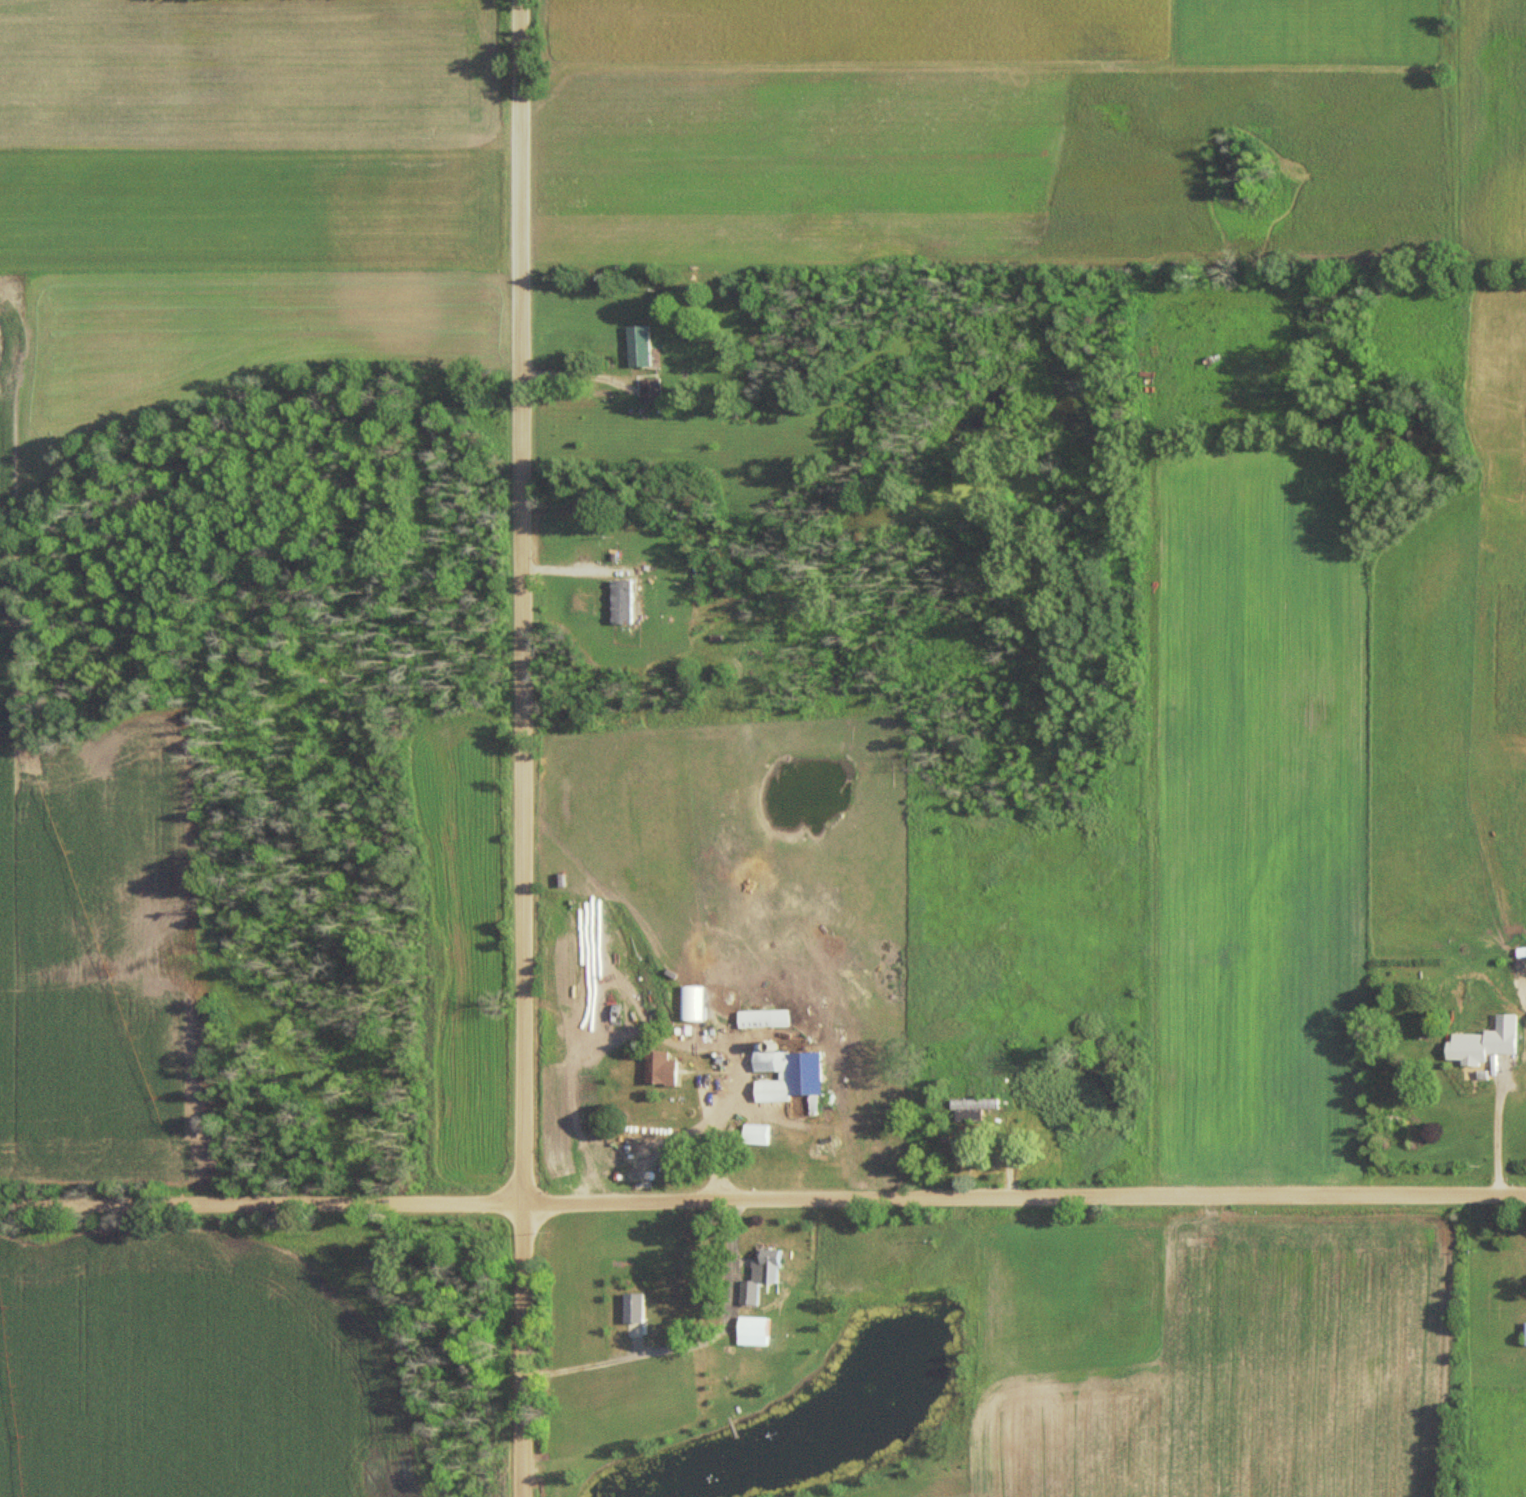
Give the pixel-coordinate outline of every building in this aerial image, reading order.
[(633,327),(633,367),(655,367),(655,327),(633,327)] [(664,379),(645,379),(645,404),(664,404),(664,379)] [(637,581),(615,581),(615,625),(637,625),(637,581)] [(778,1031),(778,1012),(742,1012),(742,1031),(778,1031)] [(1482,1053),(1512,1054),(1514,1015),(1493,1014),(1493,1034),(1444,1032),(1444,1062),(1482,1063),(1482,1053)] [(821,1052),(800,1052),(801,1116),(822,1116),(821,1052)] [(675,1053),(650,1053),(650,1087),(686,1087),(686,1061),(675,1061),(675,1053)] [(796,1081),(760,1081),(760,1104),(796,1104),(796,1081)] [(988,1122),(988,1101),(954,1101),(954,1122),(988,1122)] [(749,1125),(749,1146),(773,1146),(774,1126),(749,1125)] [(755,1283),(746,1283),(746,1305),(762,1306),(763,1284),(787,1285),(788,1257),(772,1257),(772,1264),(755,1263),(755,1283)] [(648,1295),(628,1295),(628,1324),(648,1324),(648,1295)] [(745,1339),(775,1339),(775,1319),(745,1319),(745,1339)]
